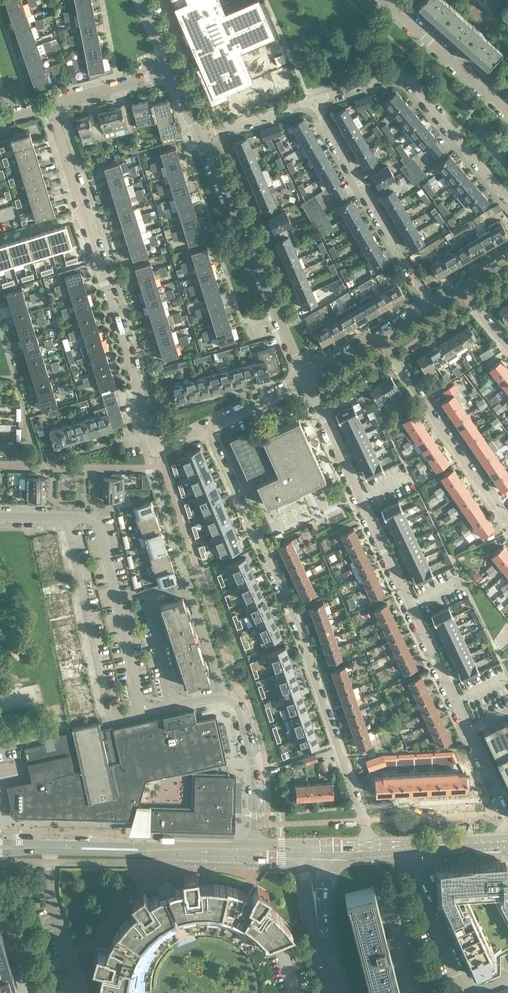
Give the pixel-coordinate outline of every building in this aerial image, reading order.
[(7,9),(22,4),(21,0),(4,0),(7,9)] [(77,14),(93,11),(91,0),(84,0),(74,2),(77,14)] [(220,0),(171,0),(213,97),(251,81),(239,55),(238,52),(274,36),(267,19),(271,17),(264,1),(260,2),(259,0),(254,0),(252,1),(252,0),(225,12),(220,0)] [(455,9),(444,0),(421,0),(418,3),(441,24),(455,9)] [(7,9),(11,20),(26,15),(22,4),(7,9)] [(455,9),(441,24),(464,45),(478,30),(455,9)] [(77,14),(79,25),(95,22),(93,11),(77,14)] [(11,20),(15,31),(30,26),(26,15),(11,20)] [(79,25),(81,37),(97,34),(95,22),(79,25)] [(15,31),(19,43),(34,37),(30,26),(15,31)] [(478,30),(464,45),(487,65),(501,50),(478,30)] [(81,37),(83,49),(99,46),(97,34),(81,37)] [(19,43),(22,54),(38,49),(34,37),(19,43)] [(80,57),(81,61),(102,57),(99,46),(83,49),(85,56),(80,57)] [(22,54),(26,65),(42,60),(38,49),(22,54)] [(102,57),(81,61),(82,66),(87,65),(88,73),(104,69),(102,57)] [(26,65),(30,77),(46,71),(42,60),(26,65)] [(73,64),(68,66),(71,77),(76,75),(73,64)] [(50,83),(46,71),(30,77),(34,88),(50,83)] [(384,102),(392,111),(404,101),(396,92),(384,102)] [(367,107),(373,105),(374,105),(371,95),(363,98),(366,107),(367,107)] [(131,124),(137,122),(138,125),(157,120),(163,143),(176,139),(175,134),(177,133),(177,130),(174,121),(176,121),(174,112),(172,112),(169,102),(171,102),(169,97),(164,99),(165,100),(148,104),(147,100),(132,104),(133,110),(128,112),(128,113),(128,115),(131,124)] [(359,109),(364,108),(361,98),(355,100),(357,110),(359,109)] [(392,111),(399,120),(411,110),(404,101),(392,111)] [(373,105),(367,107),(372,113),(377,110),(373,105)] [(131,124),(128,115),(123,116),(121,106),(116,108),(114,106),(109,108),(109,110),(116,135),(132,130),(131,124)] [(334,115),(340,125),(352,119),(346,108),(334,115)] [(116,135),(109,110),(98,112),(101,122),(96,124),(100,139),(116,135)] [(371,116),(365,110),(361,112),(366,119),(371,116)] [(404,125),(407,129),(419,119),(411,110),(399,120),(400,121),(396,124),(400,129),(404,125)] [(76,118),(79,128),(81,138),(92,135),(93,141),(100,139),(96,124),(91,125),(88,115),(76,118)] [(292,124),(299,135),(311,128),(304,117),(292,124)] [(340,125),(346,136),(358,129),(352,119),(340,125)] [(407,129),(415,138),(427,128),(419,119),(407,129)] [(270,126),(273,136),(280,134),(277,124),(270,126)] [(381,127),(385,133),(390,129),(386,124),(381,127)] [(267,127),(261,129),(264,139),(265,139),(270,137),(267,127)] [(299,135),(305,145),(317,138),(311,128),(299,135)] [(427,128),(415,138),(423,148),(432,140),(435,138),(427,128)] [(13,147),(32,141),(29,131),(26,132),(26,130),(27,130),(26,129),(11,134),(11,135),(12,135),(12,136),(10,137),(13,147)] [(346,136),(352,146),(364,139),(358,129),(346,136)] [(393,134),(390,129),(385,133),(389,138),(393,134)] [(234,142),(239,153),(252,148),(247,136),(234,142)] [(305,145),(311,156),(323,149),(317,138),(305,145)] [(352,146),(358,156),(370,149),(364,139),(352,146)] [(437,145),(432,140),(423,148),(427,153),(437,145)] [(13,147),(16,157),(35,151),(39,150),(37,146),(33,147),(32,141),(13,147)] [(395,147),(399,152),(404,149),(400,144),(395,147)] [(164,163),(180,158),(176,147),(160,152),(164,163)] [(239,153),(244,164),(257,159),(252,148),(239,153)] [(311,156),(317,166),(329,159),(323,149),(311,156)] [(364,167),(367,165),(376,160),(370,149),(358,156),(364,167)] [(407,154),(404,149),(399,152),(402,157),(407,154)] [(16,157),(19,167),(38,162),(42,160),(40,156),(36,157),(35,151),(16,157)] [(432,159),(437,165),(447,156),(442,151),(432,159)] [(411,158),(407,153),(407,154),(403,157),(402,157),(401,158),(405,162),(411,158)] [(447,156),(437,165),(445,174),(457,164),(449,155),(447,156)] [(412,156),(411,158),(405,162),(403,164),(407,167),(408,169),(417,162),(412,156)] [(164,163),(167,175),(183,170),(180,158),(164,163)] [(257,159),(244,164),(249,175),(262,170),(257,159)] [(335,170),(329,159),(317,166),(323,177),(335,170)] [(376,160),(367,165),(370,172),(379,166),(376,160)] [(40,167),(38,162),(19,167),(22,178),(41,172),(45,171),(43,166),(40,167)] [(104,167),(107,178),(123,174),(119,162),(104,167)] [(410,171),(413,175),(422,168),(417,162),(408,169),(410,171)] [(371,173),(375,179),(378,185),(394,176),(387,164),(371,173)] [(445,174),(453,183),(465,173),(457,164),(445,174)] [(414,184),(418,181),(426,174),(422,168),(413,175),(409,178),(414,184)] [(171,186),(187,181),(183,170),(167,175),(171,186)] [(249,175),(254,187),(266,181),(262,170),(249,175)] [(323,177),(329,187),(338,181),(341,180),(335,170),(323,177)] [(43,178),(41,172),(22,178),(25,188),(44,182),(48,181),(47,177),(43,178)] [(465,173),(453,183),(460,192),(472,182),(465,173)] [(107,178),(111,190),(127,185),(123,174),(107,178)] [(171,186),(174,198),(190,193),(187,181),(171,186)] [(266,181),(254,187),(259,198),(271,192),(266,181)] [(338,181),(329,187),(332,193),(342,188),(338,181)] [(423,184),(426,189),(431,186),(427,181),(423,184)] [(46,188),(44,182),(25,188),(29,198),(47,193),(51,191),(50,187),(46,188)] [(460,192),(468,201),(480,191),(472,182),(460,192)] [(380,189),(383,195),(393,189),(389,183),(380,189)] [(111,190),(114,201),(130,197),(127,185),(111,190)] [(435,191),(431,186),(426,189),(430,195),(435,191)] [(381,196),(387,207),(399,200),(393,189),(383,195),(381,196)] [(417,192),(424,201),(428,197),(422,189),(417,192)] [(480,191),(468,201),(476,211),(488,201),(480,191)] [(263,209),(266,208),(276,203),(271,192),(259,198),(263,209)] [(49,198),(47,193),(29,198),(32,209),(50,203),(54,202),(53,197),(49,198)] [(174,198),(178,209),(194,204),(190,193),(174,198)] [(332,211),(339,206),(349,200),(345,194),(337,198),(335,199),(337,202),(330,206),(332,211)] [(305,209),(310,206),(319,201),(315,195),(301,203),(305,209)] [(118,213),(134,208),(130,197),(114,201),(118,213)] [(351,200),(349,200),(339,206),(345,217),(357,210),(351,200)] [(399,200),(387,207),(393,217),(405,210),(399,200)] [(310,206),(312,211),(313,213),(322,207),(319,201),(310,206)] [(436,204),(440,209),(445,206),(441,201),(436,204)] [(50,203),(32,209),(35,219),(54,214),(53,213),(57,212),(56,208),(52,209),(50,203)] [(269,214),(279,209),(276,203),(266,208),(269,214)] [(194,204),(178,209),(181,221),(197,216),(194,204)] [(448,211),(445,206),(440,209),(443,214),(448,211)] [(480,214),(482,219),(489,215),(489,216),(496,212),(492,206),(480,214)] [(313,213),(315,215),(317,219),(326,214),(322,207),(313,213)] [(118,213),(121,224),(137,219),(134,208),(118,213)] [(432,212),(438,220),(442,217),(436,209),(432,212)] [(268,218),(271,224),(273,230),(281,227),(291,222),(286,210),(280,213),(270,217),(268,218)] [(345,217),(351,227),(363,220),(357,210),(345,217)] [(393,217),(399,227),(411,220),(405,210),(393,217)] [(476,222),(482,219),(480,214),(473,217),(476,222)] [(181,221),(185,232),(201,227),(197,216),(181,221)] [(456,221),(452,216),(447,219),(451,224),(456,221)] [(125,236),(141,231),(137,219),(121,224),(125,236)] [(351,227),(357,237),(369,230),(363,220),(351,227)] [(399,227),(405,237),(417,230),(411,220),(399,227)] [(496,242),(507,235),(507,234),(501,223),(489,230),(496,242)] [(456,227),(459,232),(466,228),(462,224),(456,227)] [(72,247),(66,225),(65,225),(65,226),(56,229),(62,249),(71,247),(72,247)] [(201,227),(185,232),(188,244),(205,239),(201,227)] [(453,236),(459,232),(456,227),(450,231),(453,236)] [(62,249),(56,229),(46,232),(52,252),(62,249)] [(276,233),(276,234),(278,239),(285,236),(282,230),(276,233)] [(375,241),(369,230),(357,237),(363,247),(375,241)] [(423,241),(417,230),(405,237),(411,248),(423,241)] [(478,237),(485,249),(496,242),(489,230),(478,237)] [(125,236),(129,247),(144,242),(141,231),(125,236)] [(52,252),(46,232),(36,235),(42,255),(52,252)] [(275,240),(280,251),(293,245),(289,234),(285,236),(278,239),(275,240)] [(42,255),(36,235),(26,238),(33,258),(42,255)] [(433,241),(436,246),(442,242),(439,237),(433,241)] [(466,244),(473,256),(485,249),(478,237),(466,244)] [(33,258),(26,238),(17,241),(23,261),(33,258)] [(23,261),(17,241),(7,244),(13,264),(23,261)] [(381,251),(375,241),(363,247),(369,258),(381,251)] [(429,250),(436,246),(433,241),(418,249),(421,255),(430,250),(429,250)] [(144,242),(129,247),(132,259),(148,254),(144,242)] [(7,244),(0,246),(0,256),(3,267),(13,264),(7,244)] [(454,251),(461,262),(473,256),(466,244),(454,251)] [(280,251),(285,262),(298,256),(293,245),(280,251)] [(191,252),(195,263),(210,259),(207,247),(191,252)] [(347,251),(345,247),(337,251),(340,255),(347,251)] [(387,261),(381,251),(369,258),(375,268),(387,261)] [(442,257),(449,269),(461,262),(454,251),(442,257)] [(285,262),(290,273),(303,268),(298,256),(285,262)] [(449,269),(442,257),(430,265),(437,276),(449,269)] [(210,259),(195,263),(198,275),(214,270),(210,259)] [(135,267),(138,279),(154,274),(150,262),(135,267)] [(290,273),(294,284),(307,279),(303,268),(290,273)] [(67,287),(83,282),(80,270),(64,275),(67,287)] [(198,275),(202,286),(217,281),(214,270),(198,275)] [(385,275),(382,270),(375,274),(378,279),(385,275)] [(154,274),(138,279),(142,290),(157,285),(154,274)] [(370,277),(364,281),(367,286),(373,282),(370,277)] [(294,284),(299,295),(312,290),(307,279),(294,284)] [(217,281),(202,286),(205,298),(221,293),(217,281)] [(360,290),(367,286),(364,281),(358,285),(360,290)] [(67,287),(71,298),(87,293),(83,282),(67,287)] [(385,291),(392,303),(404,295),(397,284),(385,291)] [(142,290),(145,301),(161,297),(157,285),(142,290)] [(6,293),(9,305),(25,300),(21,288),(6,293)] [(317,301),(312,290),(299,295),(304,307),(317,301)] [(347,291),(340,295),(343,300),(350,296),(347,291)] [(385,291),(374,298),(381,309),(392,303),(385,291)] [(71,298),(74,310),(90,305),(87,293),(71,298)] [(205,298),(209,309),(224,304),(221,293),(205,298)] [(337,304),(343,300),(340,295),(334,299),(337,304)] [(161,297),(145,301),(149,313),(165,308),(161,297)] [(381,309),(374,298),(362,305),(369,316),(381,309)] [(9,305),(13,316),(28,311),(25,300),(9,305)] [(350,312),(357,323),(369,316),(362,305),(358,307),(355,302),(348,307),(351,311),(350,312)] [(212,321),(228,316),(224,304),(209,309),(212,321)] [(501,315),(500,316),(502,321),(504,320),(505,321),(507,325),(507,324),(507,304),(498,309),(501,315)] [(74,310),(78,321),(94,316),(90,305),(74,310)] [(326,310),(323,305),(317,309),(320,313),(326,310)] [(149,313),(152,324),(168,319),(165,308),(149,313)] [(317,309),(305,316),(308,322),(321,314),(320,313),(317,309)] [(32,323),(28,311),(13,316),(16,328),(32,323)] [(357,323),(350,312),(339,318),(346,330),(357,323)] [(97,328),(94,316),(78,321),(81,332),(97,328)] [(212,321),(216,332),(231,327),(228,316),(212,321)] [(325,321),(327,325),(334,337),(346,330),(339,318),(334,321),(332,317),(325,321)] [(168,319),(152,324),(156,336),(172,331),(168,319)] [(334,337),(327,325),(325,321),(313,328),(315,332),(322,344),(334,337)] [(16,328),(20,339),(35,334),(32,323),(16,328)] [(457,333),(465,345),(475,338),(468,326),(457,333)] [(231,327),(216,332),(219,344),(235,339),(231,327)] [(97,328),(81,332),(85,344),(101,339),(97,328)] [(156,336),(159,347),(175,342),(172,331),(156,336)] [(447,339),(455,351),(465,345),(457,333),(447,339)] [(35,334),(20,339),(23,351),(39,346),(35,334)] [(101,339),(85,344),(79,346),(83,357),(88,355),(104,350),(101,339)] [(455,351),(447,339),(437,346),(447,361),(457,355),(455,351)] [(175,342),(159,347),(163,359),(179,354),(175,342)] [(23,351),(27,362),(42,357),(39,346),(23,351)] [(437,346),(427,352),(435,364),(437,367),(447,361),(437,346)] [(253,363),(257,380),(269,377),(268,373),(280,370),(274,347),(257,351),(260,361),(253,363)] [(480,354),(484,359),(493,353),(490,348),(480,354)] [(104,350),(88,355),(92,367),(108,362),(104,350)] [(435,364),(427,352),(417,359),(424,371),(435,364)] [(27,362),(30,374),(46,369),(42,357),(27,362)] [(467,359),(462,362),(467,369),(472,366),(467,359)] [(489,369),(497,378),(507,369),(500,360),(489,369)] [(92,367),(95,378),(111,373),(108,362),(92,367)] [(173,369),(179,368),(178,362),(161,367),(162,373),(173,370),(173,369)] [(241,366),(246,383),(257,380),(253,363),(241,366)] [(217,368),(218,372),(222,389),(234,386),(230,369),(229,365),(217,368)] [(230,369),(234,386),(246,383),(241,366),(230,369)] [(457,366),(452,369),(456,376),(461,373),(457,366)] [(30,374),(34,385),(49,380),(46,369),(30,374)] [(504,387),(507,384),(507,369),(497,378),(504,387)] [(206,375),(211,392),(222,389),(218,372),(206,375)] [(447,372),(442,375),(446,382),(452,379),(447,372)] [(115,385),(111,373),(95,378),(99,390),(115,385)] [(195,378),(199,395),(211,392),(206,375),(195,378)] [(380,383),(388,395),(390,398),(399,392),(397,388),(398,388),(390,376),(380,383)] [(183,382),(187,398),(199,395),(195,378),(183,382)] [(437,378),(432,381),(436,388),(441,385),(437,378)] [(34,385),(37,397),(53,392),(49,380),(34,385)] [(187,398),(183,382),(171,385),(172,389),(164,391),(167,403),(176,401),(187,398)] [(388,395),(380,383),(370,390),(378,402),(388,395)] [(478,388),(481,391),(487,386),(485,383),(478,388)] [(441,402),(448,412),(460,404),(454,395),(459,391),(453,384),(442,392),(447,398),(441,402)] [(490,389),(487,386),(481,391),(483,394),(490,389)] [(115,396),(113,391),(101,394),(103,400),(115,396)] [(57,404),(53,392),(37,397),(41,408),(57,404)] [(115,396),(103,400),(105,406),(117,402),(115,396)] [(400,411),(409,406),(404,399),(396,404),(400,411)] [(117,402),(105,406),(106,411),(119,408),(117,402)] [(493,407),(495,410),(501,405),(499,402),(493,407)] [(448,412),(455,422),(467,414),(460,404),(448,412)] [(336,413),(340,422),(357,414),(365,411),(362,407),(356,411),(353,405),(336,413)] [(504,408),(501,405),(495,410),(497,413),(504,408)] [(119,408),(106,411),(107,412),(108,417),(120,413),(119,408)] [(392,417),(388,409),(382,412),(386,420),(392,417)] [(108,417),(107,412),(95,416),(101,433),(112,429),(110,423),(108,417)] [(409,431),(422,422),(415,412),(403,421),(409,431)] [(108,417),(110,423),(122,419),(120,413),(108,417)] [(357,414),(340,422),(345,431),(362,423),(357,414)] [(455,422),(461,432),(473,423),(467,414),(455,422)] [(101,433),(95,416),(84,419),(89,436),(101,433)] [(490,421),(492,425),(499,420),(496,417),(490,421)] [(89,436),(84,419),(73,423),(78,440),(89,436)] [(112,429),(118,427),(124,425),(122,419),(110,423),(112,429)] [(267,505),(325,478),(298,419),(261,436),(265,443),(259,446),(252,429),(229,439),(248,480),(258,475),(260,481),(256,482),(267,505)] [(501,423),(499,420),(492,425),(495,428),(501,423)] [(409,431),(416,440),(428,432),(422,422),(409,431)] [(78,440),(73,423),(61,426),(66,443),(78,440)] [(362,423),(345,431),(349,441),(366,433),(362,423)] [(461,432),(468,441),(480,433),(473,423),(461,432)] [(66,443),(61,426),(49,430),(55,447),(66,443)] [(423,450),(435,442),(428,432),(416,440),(423,450)] [(370,442),(366,433),(349,441),(354,450),(370,442)] [(480,433),(468,441),(475,451),(487,443),(480,433)] [(402,445),(405,448),(411,443),(409,440),(402,445)] [(354,450),(358,459),(375,451),(370,442),(354,450)] [(423,450),(429,460),(441,451),(435,442),(423,450)] [(414,447),(411,443),(405,448),(407,452),(414,447)] [(475,451),(481,461),(494,452),(487,443),(475,451)] [(181,455),(185,465),(185,466),(204,458),(200,447),(191,451),(190,448),(184,451),(185,454),(181,455)] [(379,460),(375,451),(358,459),(362,468),(379,460)] [(441,451),(429,460),(436,470),(448,462),(441,451)] [(494,452),(481,461),(488,470),(500,462),(494,452)] [(209,468),(204,458),(185,466),(185,465),(183,466),(187,477),(209,468)] [(379,460),(362,468),(367,478),(384,470),(379,460)] [(488,470),(495,480),(507,472),(500,462),(488,470)] [(213,478),(209,468),(187,477),(191,487),(213,478)] [(441,477),(448,486),(460,478),(453,468),(441,477)] [(495,480),(502,490),(507,486),(507,473),(507,472),(495,480)] [(34,473),(28,473),(28,478),(26,478),(26,488),(46,488),(46,478),(34,478),(34,473)] [(104,478),(104,489),(124,489),(124,478),(122,478),(122,473),(116,473),(116,478),(104,478)] [(147,474),(142,474),(142,487),(151,487),(147,474)] [(217,488),(213,478),(191,487),(195,497),(217,488)] [(460,478),(448,486),(454,496),(466,488),(460,478)] [(28,499),(28,504),(34,504),(34,499),(46,499),(46,488),(26,488),(21,489),(21,499),(26,499),(28,499)] [(221,498),(217,488),(195,497),(200,507),(221,498)] [(454,496),(461,506),(473,498),(466,488),(454,496)] [(115,504),(117,504),(122,504),(122,500),(124,500),(124,489),(104,489),(104,500),(115,500),(115,504)] [(264,500),(262,495),(260,490),(248,495),(253,505),(264,500)] [(204,517),(225,508),(221,498),(200,507),(204,517)] [(473,498),(461,506),(468,515),(479,507),(473,498)] [(134,506),(137,517),(154,511),(151,501),(134,506)] [(382,509),(386,519),(403,510),(398,501),(382,509)] [(468,515),(474,525),(486,517),(479,507),(468,515)] [(229,518),(225,508),(204,517),(208,527),(210,526),(229,518)] [(407,520),(403,510),(386,519),(391,528),(407,520)] [(137,517),(140,526),(158,520),(154,511),(137,517)] [(486,517),(474,525),(481,535),(493,527),(486,517)] [(233,528),(229,518),(210,526),(214,535),(214,536),(233,528)] [(140,526),(143,536),(161,530),(158,520),(140,526)] [(412,529),(407,520),(391,528),(395,537),(412,529)] [(237,538),(233,528),(214,536),(214,535),(212,536),(216,546),(237,538)] [(347,545),(359,539),(354,528),(341,534),(347,545)] [(399,546),(416,538),(412,529),(395,537),(399,546)] [(143,536),(147,546),(164,540),(161,530),(143,536)] [(242,548),(237,538),(216,546),(221,557),(242,548)] [(278,545),(283,556),(296,550),(293,543),(297,541),(295,538),(278,545)] [(421,547),(416,538),(399,546),(404,555),(421,547)] [(347,545),(352,556),(364,550),(359,539),(347,545)] [(147,546),(150,555),(167,549),(164,540),(147,546)] [(507,557),(507,552),(503,546),(491,555),(499,564),(507,557)] [(408,565),(425,556),(421,547),(404,555),(408,565)] [(167,549),(150,555),(153,565),(170,559),(167,549)] [(298,554),(302,552),(300,549),(296,550),(283,556),(288,567),(301,561),(298,554)] [(364,550),(352,556),(357,566),(369,560),(364,550)] [(246,556),(225,566),(230,577),(233,576),(232,575),(250,567),(246,556)] [(429,566),(425,556),(408,565),(412,574),(429,566)] [(506,573),(507,572),(507,557),(499,564),(506,573)] [(153,565),(156,575),(173,569),(170,559),(153,565)] [(357,566),(361,577),(374,571),(369,560),(357,566)] [(288,567),(293,577),(306,571),(301,561),(288,567)] [(486,569),(488,573),(495,568),(492,564),(486,569)] [(434,575),(429,566),(412,574),(417,583),(434,575)] [(255,577),(250,567),(232,575),(233,576),(237,586),(239,585),(239,584),(255,577)] [(497,571),(495,568),(488,573),(491,576),(497,571)] [(173,569),(156,575),(159,585),(177,579),(173,569)] [(293,577),(298,588),(311,582),(306,571),(293,577)] [(361,577),(366,587),(379,581),(374,571),(361,577)] [(259,586),(255,577),(239,584),(239,585),(243,594),(259,586)] [(385,594),(379,581),(366,587),(372,598),(379,595),(379,596),(385,594)] [(311,582),(298,588),(303,600),(309,597),(308,596),(315,592),(311,582)] [(243,594),(247,603),(248,604),(264,596),(259,586),(243,594)] [(268,606),(264,596),(248,604),(247,603),(243,605),(248,615),(268,606)] [(351,607),(357,606),(354,596),(348,597),(351,607)] [(202,658),(184,603),(183,598),(161,605),(187,686),(209,679),(202,658)] [(310,607),(314,618),(327,614),(323,602),(310,607)] [(380,621),(392,615),(387,604),(375,610),(380,621)] [(273,616),(268,606),(248,615),(252,625),(273,616)] [(436,624),(453,616),(449,606),(432,614),(436,624)] [(330,624),(327,614),(314,618),(317,629),(330,624)] [(380,621),(385,631),(397,625),(392,615),(380,621)] [(277,626),(273,616),(252,625),(257,635),(277,626)] [(441,633),(458,625),(453,616),(436,624),(441,633)] [(238,620),(234,621),(237,629),(243,627),(240,619),(238,620)] [(317,629),(321,640),(334,635),(330,624),(317,629)] [(385,631),(390,641),(402,635),(397,625),(385,631)] [(458,625),(441,633),(445,642),(462,634),(458,625)] [(0,627),(0,642),(1,643),(9,636),(2,626),(0,627)] [(277,626),(257,635),(262,645),(282,636),(277,626)] [(382,636),(380,633),(369,638),(370,642),(382,636)] [(462,634),(445,642),(450,652),(466,644),(462,634)] [(321,640),(325,651),(338,646),(334,635),(321,640)] [(391,645),(394,652),(407,646),(402,635),(390,641),(380,646),(382,649),(391,645)] [(248,639),(246,640),(242,641),(245,649),(250,647),(248,639)] [(450,652),(454,661),(471,653),(466,644),(450,652)] [(286,646),(265,653),(269,665),(273,664),(273,663),(290,657),(286,646)] [(338,646),(325,651),(328,662),(342,657),(338,646)] [(394,652),(399,662),(412,656),(407,646),(394,652)] [(471,653),(454,661),(458,670),(475,662),(471,653)] [(417,667),(412,656),(399,662),(404,673),(417,667)] [(293,668),(290,657),(273,663),(273,664),(276,673),(277,674),(293,668)] [(458,670),(463,680),(480,672),(475,662),(458,670)] [(332,671),(336,682),(349,678),(345,666),(332,671)] [(276,686),(297,679),(293,668),(277,674),(276,673),(272,674),(276,686)] [(409,682),(414,693),(426,687),(421,677),(409,682)] [(336,682),(339,693),(353,689),(349,678),(336,682)] [(301,690),(297,679),(276,686),(280,698),(285,696),(284,695),(301,690)] [(414,693),(419,704),(431,698),(426,687),(414,693)] [(339,693),(343,704),(357,700),(353,689),(339,693)] [(284,695),(285,696),(288,706),(304,701),(301,690),(284,695)] [(423,714),(436,708),(431,698),(419,704),(423,714)] [(343,704),(347,715),(360,711),(357,700),(343,704)] [(308,711),(304,701),(288,706),(283,707),(287,719),(308,711)] [(423,714),(428,725),(441,719),(436,708),(423,714)] [(24,748),(31,780),(6,786),(13,816),(134,819),(145,779),(225,761),(215,715),(195,720),(193,710),(101,731),(74,737),(73,732),(67,733),(45,738),(46,743),(24,748)] [(291,729),(312,722),(308,711),(287,719),(291,729)] [(347,715),(351,726),(364,722),(360,711),(347,715)] [(428,725),(433,735),(446,729),(441,719),(428,725)] [(483,731),(507,783),(507,720),(483,731)] [(312,722),(291,729),(295,740),(316,733),(312,722)] [(354,737),(368,732),(364,722),(351,726),(354,737)] [(446,729),(433,735),(438,746),(445,743),(446,744),(452,741),(446,729)] [(368,732),(354,737),(359,750),(364,748),(364,746),(372,743),(368,732)] [(319,744),(316,733),(295,740),(298,751),(319,744)] [(453,752),(434,753),(435,757),(450,756),(454,764),(457,761),(453,752)] [(305,758),(307,764),(318,761),(316,754),(305,758)] [(384,761),(382,755),(366,761),(369,771),(385,765),(384,761)] [(307,764),(305,758),(294,761),(296,768),(307,764)] [(325,760),(318,762),(319,763),(318,764),(319,772),(322,771),(322,772),(328,769),(325,760)] [(382,775),(382,777),(371,778),(372,787),(375,787),(375,794),(466,789),(466,787),(469,787),(469,777),(466,777),(466,773),(456,774),(456,771),(382,775)] [(149,829),(234,831),(235,775),(195,775),(194,810),(168,809),(149,808),(149,822),(149,829)] [(320,783),(321,797),(333,796),(332,782),(320,783)] [(321,797),(320,783),(308,784),(309,798),(321,797)] [(309,798),(308,784),(296,785),(297,799),(309,798)] [(435,864),(437,895),(474,975),(490,967),(491,956),(507,947),(507,865),(505,860),(435,864)] [(182,938),(198,934),(207,934),(216,935),(232,941),(239,946),(246,953),(245,954),(247,957),(254,951),(252,948),(257,944),(293,930),(284,921),(285,920),(272,907),(264,901),(269,893),(257,886),(254,885),(249,893),(243,890),(226,885),(209,883),(201,883),(200,873),(197,874),(197,873),(183,875),(185,885),(173,887),(159,893),(149,899),(143,891),(132,899),(130,901),(136,909),(130,914),(119,927),(110,942),(107,949),(98,947),(97,950),(93,962),(103,965),(101,976),(100,992),(144,992),(151,991),(151,981),(153,973),(156,964),(159,960),(168,948),(173,944),(182,938)] [(373,887),(346,894),(346,895),(347,895),(372,992),(398,992),(386,946),(393,944),(391,935),(384,937),(372,888),(374,888),(373,887)] [(13,973),(19,971),(16,961),(10,963),(0,933),(0,992),(19,992),(13,973)]
